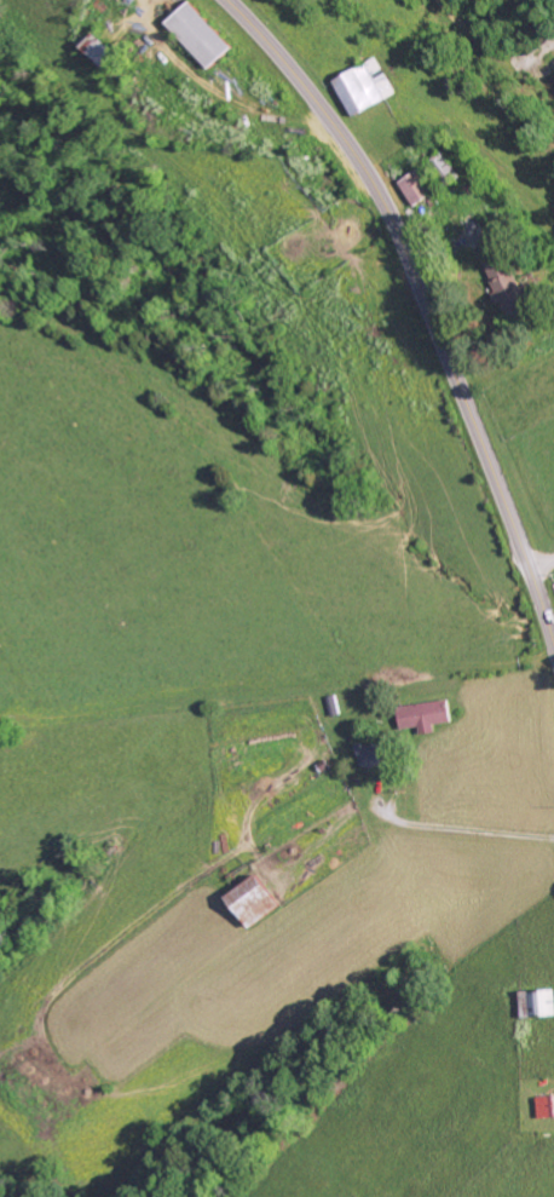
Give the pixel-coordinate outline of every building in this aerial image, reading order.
[(170,24),(214,70),(237,48),(194,2),(170,24)] [(125,55),(101,33),(88,47),(112,69),(125,55)] [(354,117),(400,95),(389,73),(382,77),(377,67),(376,68),(373,63),(336,81),(354,117)] [(414,207),(435,196),(422,171),(400,182),(414,207)] [(531,312),(508,256),(485,265),(501,305),(503,304),(510,321),(531,312)] [(422,729),(423,736),(439,734),(438,726),(455,723),(452,700),(400,709),(404,731),(422,729)] [(363,770),(393,763),(387,742),(358,750),(363,770)] [(232,896),(251,929),(284,910),(265,877),(232,896)] [(524,990),(524,1017),(553,1016),(553,989),(524,990)] [(540,1097),(541,1118),(553,1118),(553,1096),(540,1097)]
